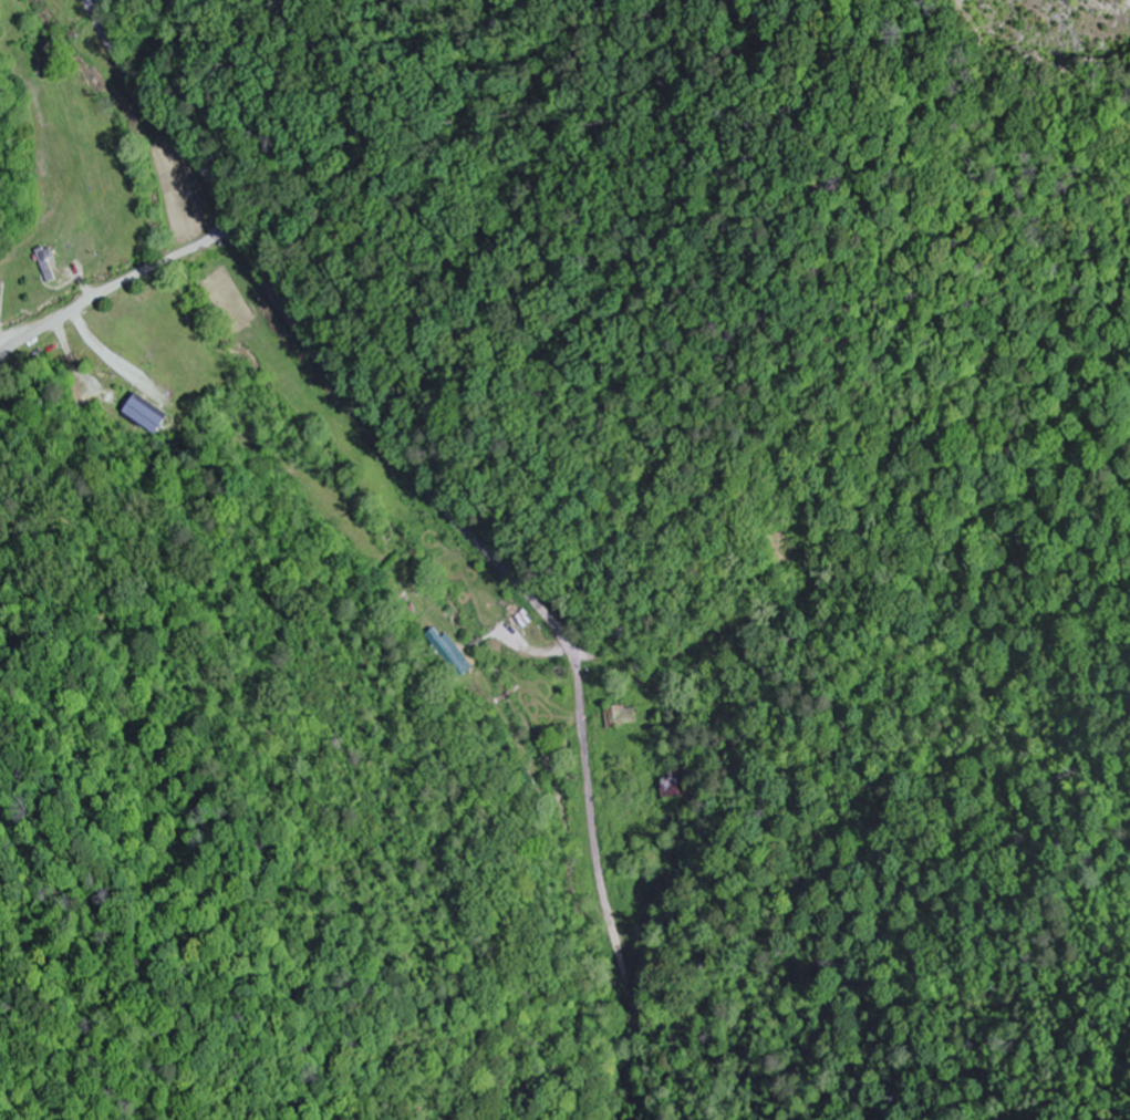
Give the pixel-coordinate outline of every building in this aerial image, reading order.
[(56,265),(49,248),(35,254),(47,285),(55,281),(50,268),(56,265)]
